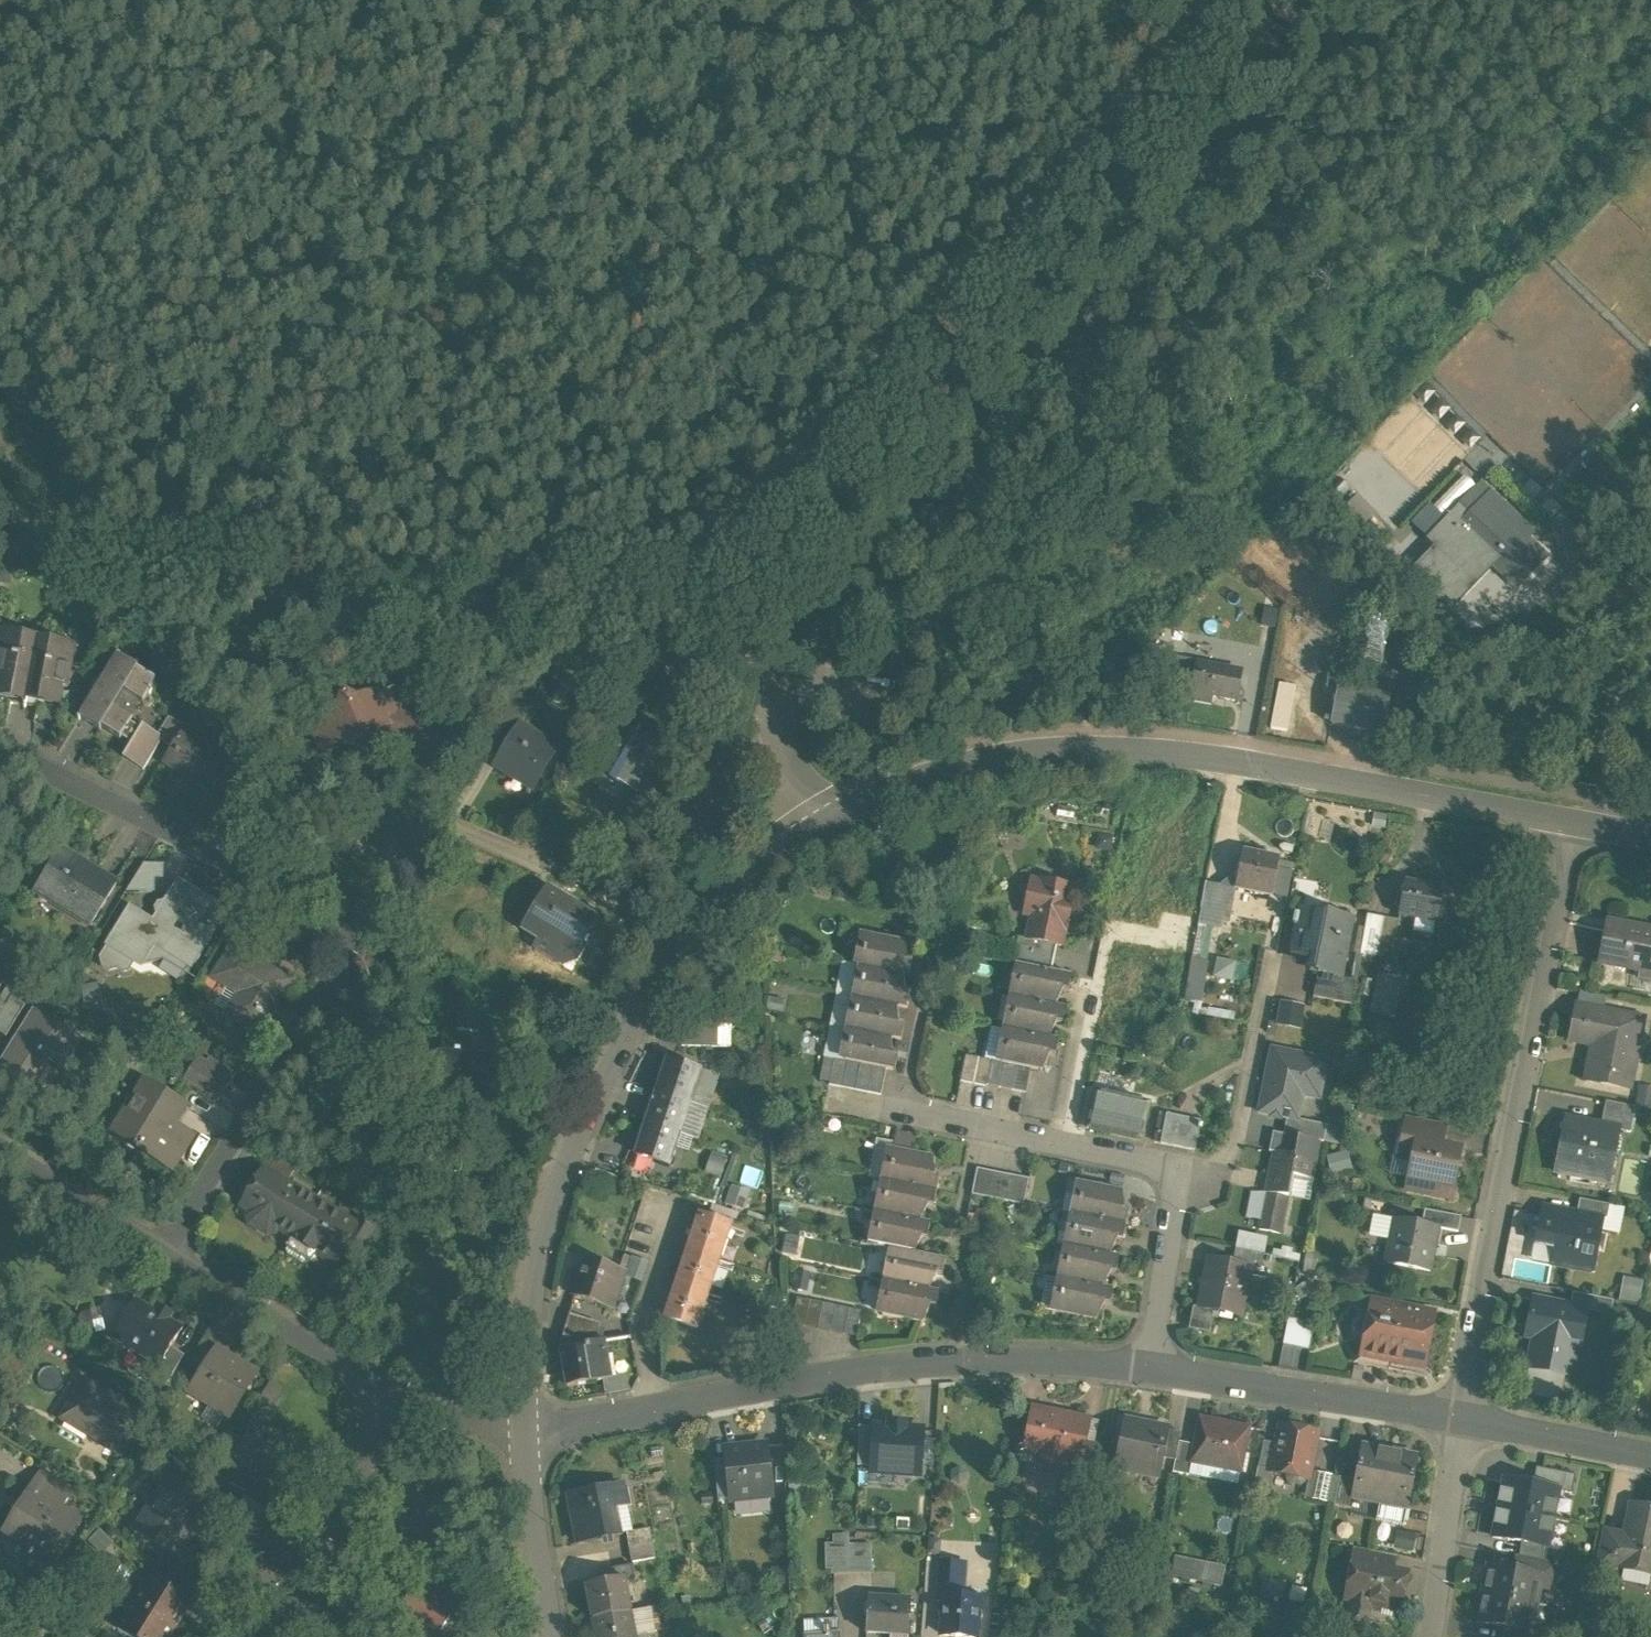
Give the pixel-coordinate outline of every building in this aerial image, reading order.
[(1430,385),(1373,441),(1428,497),(1485,440),(1430,385)] [(1481,485),(1458,509),(1468,519),(1460,527),(1498,562),(1493,568),(1518,592),(1546,561),(1531,546),(1538,538),(1481,485)] [(1450,614),(1493,568),(1498,562),(1460,527),(1468,519),(1458,509),(1426,543),(1434,550),(1409,576),(1450,614)] [(9,640),(6,658),(0,657),(0,697),(11,699),(14,699),(15,694),(28,696),(37,645),(9,640)] [(65,650),(37,645),(28,696),(40,699),(40,702),(42,702),(57,705),(60,689),(66,691),(70,670),(62,669),(65,650)] [(1198,666),(1152,657),(1144,696),(1176,703),(1183,665),(1198,668),(1198,666)] [(118,659),(78,724),(80,725),(81,724),(100,735),(102,733),(120,745),(122,742),(130,728),(131,727),(133,724),(114,713),(125,696),(143,707),(148,699),(149,700),(152,696),(151,695),(156,686),(155,685),(154,686),(137,675),(138,673),(120,662),(121,660),(118,659)] [(1198,668),(1183,665),(1176,703),(1191,705),(1198,668)] [(1198,668),(1191,705),(1211,709),(1212,701),(1235,705),(1240,676),(1198,668)] [(396,687),(382,693),(390,713),(398,716),(406,710),(396,687)] [(1279,689),(1271,732),(1286,735),(1295,692),(1279,689)] [(1337,691),(1330,729),(1382,738),(1389,701),(1337,691)] [(1421,695),(1404,692),(1402,703),(1419,706),(1421,695)] [(382,693),(357,703),(344,698),(338,711),(313,722),(322,743),(329,739),(334,750),(339,752),(347,749),(368,757),(376,737),(384,733),(387,740),(419,753),(424,739),(429,728),(398,716),(390,713),(382,693)] [(28,696),(15,694),(14,699),(11,699),(10,707),(25,710),(28,696)] [(40,699),(28,696),(25,710),(40,713),(42,702),(40,702),(40,699)] [(531,713),(510,700),(495,724),(515,737),(519,730),(520,731),(531,713)] [(329,739),(322,743),(313,722),(306,725),(321,759),(339,752),(334,750),(329,739)] [(142,734),(131,727),(130,728),(122,742),(133,749),(142,734)] [(623,728),(622,728),(596,770),(598,771),(594,776),(596,777),(599,771),(625,787),(621,792),(623,793),(626,788),(627,788),(651,749),(653,746),(651,746),(652,744),(651,744),(650,745),(625,729),(625,728),(624,727),(623,728)] [(520,731),(519,730),(515,737),(496,768),(534,792),(557,754),(520,731)] [(163,742),(144,731),(142,734),(133,749),(124,763),(143,774),(163,742)] [(229,758),(185,731),(172,751),(177,755),(168,769),(207,793),(229,758)] [(651,749),(627,788),(646,800),(661,776),(658,774),(667,759),(651,749)] [(116,887),(62,853),(38,891),(65,907),(62,912),(90,929),(116,887)] [(1279,863),(1242,856),(1235,893),(1236,893),(1271,900),(1279,863)] [(164,869),(144,868),(127,896),(155,897),(156,883),(164,883),(164,869)] [(620,889),(568,868),(563,881),(615,902),(620,889)] [(1073,891),(1039,884),(1039,886),(1030,884),(1023,919),(1031,921),(1027,944),(1057,951),(1061,951),(1064,935),(1067,936),(1074,901),(1071,901),(1073,891)] [(1235,893),(1206,887),(1200,913),(1230,919),(1236,893),(1235,893)] [(1443,895),(1404,888),(1398,919),(1415,922),(1435,926),(1437,927),(1443,895)] [(223,916),(180,889),(156,928),(131,913),(109,949),(135,965),(141,969),(155,946),(190,968),(223,916)] [(597,922),(547,892),(521,934),(537,944),(532,953),(558,969),(564,959),(578,954),(584,957),(593,942),(587,939),(597,922)] [(1353,924),(1319,917),(1317,928),(1294,923),(1292,931),(1294,931),(1289,958),(1312,962),(1313,958),(1321,959),(1317,980),(1341,984),(1353,924)] [(1383,923),(1368,920),(1363,946),(1375,949),(1378,949),(1383,923)] [(1435,926),(1415,922),(1412,937),(1432,941),(1435,926)] [(1605,933),(1598,968),(1650,978),(1650,942),(1605,933)] [(906,967),(905,948),(883,944),(883,940),(878,939),(876,942),(865,940),(859,970),(905,980),(910,980),(912,968),(906,967)] [(1027,944),(1018,943),(1013,968),(1021,970),(1051,976),(1057,951),(1027,944)] [(1375,949),(1363,946),(1360,959),(1372,962),(1375,949)] [(109,949),(101,962),(104,971),(109,974),(118,972),(124,976),(128,975),(135,965),(109,949)] [(290,986),(234,952),(215,982),(246,1000),(232,1022),(258,1038),(290,986)] [(1216,960),(1212,981),(1230,985),(1235,964),(1216,960)] [(1206,967),(1192,965),(1187,990),(1201,992),(1206,967)] [(1051,976),(1021,970),(1015,1003),(1055,1011),(1063,995),(1068,996),(1071,980),(1051,976)] [(905,980),(864,971),(858,1003),(899,1011),(907,1013),(910,998),(906,997),(905,980)] [(1402,981),(1376,976),(1368,1015),(1393,1020),(1402,981)] [(1341,984),(1317,980),(1312,1001),(1350,1009),(1353,996),(1340,994),(1341,984)] [(1604,1003),(1578,997),(1576,1011),(1602,1016),(1604,1003)] [(12,1001),(0,1021),(0,1037),(7,1041),(26,1010),(12,1001)] [(899,1011),(858,1003),(851,1034),(891,1042),(901,1044),(904,1030),(899,1029),(899,1011)] [(1055,1011),(1015,1003),(1008,1035),(1048,1043),(1057,1028),(1061,1029),(1065,1013),(1055,1011)] [(1302,1009),(1278,1003),(1272,1028),(1297,1033),(1302,1009)] [(1602,1016),(1576,1011),(1569,1046),(1592,1050),(1585,1086),(1628,1094),(1634,1065),(1628,1064),(1636,1023),(1602,1016)] [(35,1015),(0,1072),(0,1074),(30,1093),(48,1064),(63,1074),(82,1044),(35,1015)] [(717,1030),(682,1029),(682,1051),(717,1052),(717,1030)] [(851,1034),(830,1030),(823,1062),(834,1063),(845,1065),(851,1034)] [(510,1035),(482,1032),(481,1043),(509,1046),(510,1035)] [(891,1042),(851,1034),(845,1065),(886,1074),(895,1075),(898,1061),(892,1060),(891,1042)] [(1048,1043),(1008,1035),(1002,1067),(1017,1071),(1030,1073),(1042,1076),(1050,1060),(1055,1061),(1058,1045),(1048,1043)] [(481,1043),(443,1040),(439,1079),(510,1085),(513,1046),(509,1046),(481,1043)] [(1271,1055),(1259,1116),(1283,1121),(1298,1124),(1305,1093),(1320,1096),(1326,1065),(1271,1055)] [(978,1063),(967,1060),(962,1085),(973,1088),(978,1063)] [(824,1062),(820,1084),(830,1086),(834,1063),(824,1062)] [(845,1065),(834,1063),(830,1086),(829,1089),(842,1092),(847,1066),(845,1065)] [(991,1065),(978,1063),(973,1088),(986,1090),(991,1065)] [(701,1076),(667,1064),(656,1096),(691,1108),(701,1076)] [(230,1084),(200,1065),(186,1088),(216,1106),(230,1084)] [(1002,1067),(991,1065),(986,1090),(999,1093),(1004,1068),(1002,1067)] [(860,1069),(847,1066),(842,1092),(855,1094),(860,1069)] [(1017,1071),(1004,1068),(999,1093),(1012,1095),(1017,1071)] [(873,1071),(860,1069),(855,1094),(868,1097),(873,1071)] [(886,1074),(873,1071),(868,1097),(881,1099),(886,1074)] [(1030,1073),(1017,1071),(1012,1095),(1025,1098),(1030,1073)] [(180,1107),(145,1085),(135,1102),(140,1105),(118,1140),(161,1166),(182,1133),(169,1125),(180,1107)] [(1636,1108),(1650,1109),(1650,1101),(1650,1092),(1638,1091),(1636,1108)] [(691,1108),(656,1096),(646,1127),(681,1139),(691,1108)] [(1148,1108),(1095,1096),(1087,1133),(1140,1145),(1148,1108)] [(1634,1112),(1605,1106),(1601,1130),(1618,1133),(1618,1135),(1629,1137),(1634,1112)] [(1201,1126),(1166,1119),(1160,1149),(1195,1156),(1199,1135),(1201,1135),(1202,1131),(1200,1130),(1201,1126)] [(1281,1137),(1270,1135),(1266,1157),(1274,1158),(1295,1162),(1299,1143),(1318,1146),(1323,1147),(1326,1129),(1298,1124),(1283,1121),(1281,1137)] [(1446,1130),(1407,1122),(1403,1146),(1416,1148),(1416,1146),(1442,1152),(1446,1130)] [(1601,1130),(1565,1123),(1554,1177),(1608,1188),(1618,1135),(1618,1133),(1601,1130)] [(681,1139),(646,1127),(635,1160),(670,1171),(681,1139)] [(182,1133),(161,1166),(173,1174),(194,1141),(182,1133)] [(916,1140),(896,1136),(894,1147),(893,1153),(912,1157),(916,1140)] [(1318,1146),(1299,1143),(1295,1162),(1274,1158),(1270,1177),(1292,1181),(1310,1184),(1318,1146)] [(894,1147),(876,1144),(868,1182),(886,1186),(893,1153),(894,1147)] [(1403,1146),(1398,1167),(1411,1170),(1416,1148),(1403,1146)] [(1442,1152),(1416,1146),(1416,1148),(1411,1170),(1406,1196),(1449,1205),(1459,1155),(1442,1152)] [(912,1157),(893,1153),(886,1186),(936,1196),(939,1181),(934,1180),(933,1162),(912,1157)] [(1328,1177),(1349,1173),(1346,1154),(1325,1158),(1328,1177)] [(295,1175),(272,1161),(264,1174),(287,1188),(295,1175)] [(990,1176),(977,1173),(972,1199),(985,1202),(990,1176)] [(264,1174),(243,1209),(252,1215),(248,1222),(250,1229),(267,1239),(273,1237),(278,1230),(294,1241),(315,1206),(287,1188),(264,1174)] [(1003,1178),(990,1176),(985,1202),(998,1204),(1003,1178)] [(1292,1181),(1270,1177),(1266,1198),(1287,1202),(1292,1181)] [(1016,1181),(1003,1178),(998,1204),(1011,1207),(1016,1181)] [(1029,1183),(1016,1181),(1011,1207),(1023,1209),(1029,1183)] [(936,1196),(886,1186),(880,1218),(920,1226),(928,1210),(933,1211),(936,1196)] [(1121,1195),(1081,1187),(1075,1220),(1124,1230),(1127,1215),(1123,1214),(1121,1195)] [(748,1198),(732,1193),(727,1209),(743,1214),(748,1198)] [(1287,1202),(1266,1198),(1259,1234),(1284,1240),(1286,1233),(1281,1232),(1287,1202)] [(1609,1210),(1579,1204),(1576,1219),(1603,1224),(1603,1225),(1605,1226),(1609,1210)] [(356,1231),(315,1206),(294,1241),(292,1244),(316,1258),(333,1269),(344,1251),(357,1232),(356,1231)] [(972,1231),(985,1234),(988,1220),(985,1220),(986,1215),(976,1213),(972,1231)] [(1460,1222),(1424,1215),(1421,1230),(1437,1234),(1457,1238),(1460,1222)] [(1575,1219),(1574,1223),(1540,1216),(1533,1249),(1552,1252),(1549,1270),(1593,1278),(1603,1225),(1603,1224),(1576,1219),(1575,1219)] [(378,1227),(363,1218),(356,1231),(357,1232),(344,1251),(358,1260),(378,1227)] [(920,1226),(880,1218),(873,1250),(894,1255),(914,1259),(921,1243),(926,1244),(929,1228),(920,1226)] [(1124,1230),(1075,1220),(1068,1252),(1108,1260),(1117,1244),(1121,1245),(1124,1230)] [(730,1231),(700,1221),(689,1255),(719,1265),(730,1231)] [(1421,1230),(1393,1225),(1385,1268),(1429,1277),(1437,1234),(1421,1230)] [(316,1258),(292,1244),(287,1252),(288,1252),(286,1255),(287,1260),(304,1270),(308,1269),(310,1266),(311,1266),(316,1258)] [(1108,1260),(1068,1252),(1062,1284),(1101,1292),(1110,1276),(1115,1277),(1118,1262),(1108,1260)] [(1263,1259),(1235,1253),(1232,1268),(1251,1272),(1260,1274),(1263,1259)] [(719,1265),(689,1255),(678,1288),(708,1298),(719,1265)] [(914,1259),(894,1255),(888,1287),(928,1295),(936,1280),(941,1281),(944,1265),(914,1259)] [(1232,1268),(1207,1263),(1199,1307),(1243,1316),(1251,1272),(1232,1268)] [(625,1277),(587,1264),(575,1302),(606,1312),(614,1289),(620,1291),(625,1277)] [(1619,1303),(1640,1304),(1641,1282),(1621,1281),(1619,1303)] [(1101,1292),(1062,1284),(1055,1316),(1095,1324),(1104,1308),(1109,1309),(1111,1294),(1101,1292)] [(928,1295),(888,1287),(881,1320),(922,1328),(930,1312),(935,1313),(938,1297),(928,1295)] [(708,1298),(678,1288),(666,1323),(697,1333),(708,1298)] [(1612,1305),(1571,1297),(1569,1311),(1585,1315),(1585,1316),(1609,1320),(1612,1305)] [(810,1305),(797,1302),(792,1328),(805,1331),(810,1305)] [(182,1334),(135,1304),(111,1342),(159,1372),(182,1334)] [(1556,1309),(1532,1304),(1527,1333),(1535,1335),(1527,1373),(1564,1380),(1571,1342),(1580,1344),(1585,1316),(1585,1315),(1569,1311),(1556,1309)] [(823,1308),(810,1305),(805,1331),(817,1334),(823,1308)] [(1217,1311),(1199,1307),(1193,1335),(1211,1338),(1217,1311)] [(836,1310),(823,1308),(817,1334),(830,1336),(836,1310)] [(1432,1320),(1372,1308),(1361,1359),(1421,1371),(1432,1320)] [(849,1313),(836,1310),(830,1336),(843,1339),(849,1313)] [(862,1316),(849,1313),(843,1339),(856,1342),(862,1316)] [(599,1333),(568,1323),(559,1353),(589,1348),(598,1347),(598,1346),(599,1333)] [(1285,1324),(1280,1347),(1306,1353),(1311,1329),(1285,1324)] [(586,1353),(561,1357),(567,1391),(606,1385),(602,1361),(606,1361),(604,1346),(598,1346),(598,1347),(589,1348),(589,1350),(586,1350),(586,1353)] [(215,1359),(204,1353),(191,1375),(201,1381),(215,1359)] [(237,1372),(215,1359),(201,1381),(190,1400),(209,1412),(212,1407),(228,1417),(236,1406),(239,1406),(242,1404),(244,1402),(246,1399),(245,1395),(244,1392),(254,1377),(240,1368),(237,1372)] [(85,1387),(62,1424),(121,1461),(144,1424),(85,1387)] [(1086,1429),(1065,1425),(1066,1420),(1055,1418),(1054,1423),(1033,1419),(1027,1452),(1042,1455),(1040,1466),(1061,1470),(1064,1460),(1079,1463),(1082,1446),(1086,1429)] [(1194,1450),(1190,1467),(1239,1477),(1248,1433),(1199,1423),(1194,1450)] [(1167,1433),(1124,1424),(1115,1474),(1140,1479),(1141,1474),(1158,1478),(1161,1463),(1167,1434),(1167,1433)] [(857,1469),(872,1471),(875,1431),(860,1430),(857,1469)] [(872,1471),(872,1476),(922,1480),(925,1435),(875,1431),(872,1471)] [(1317,1440),(1280,1432),(1276,1449),(1271,1476),(1288,1479),(1287,1483),(1289,1488),(1299,1490),(1303,1486),(1304,1483),(1308,1483),(1317,1440)] [(1180,1437),(1167,1434),(1161,1463),(1174,1466),(1178,1447),(1180,1437)] [(1082,1446),(1079,1463),(1077,1474),(1088,1476),(1094,1448),(1082,1446)] [(1276,1449),(1263,1446),(1257,1473),(1271,1476),(1276,1449)] [(1194,1450),(1178,1447),(1174,1466),(1172,1477),(1188,1480),(1190,1467),(1194,1450)] [(243,1462),(245,1464),(235,1480),(251,1490),(270,1501),(271,1499),(276,1491),(278,1492),(281,1491),(283,1489),(284,1486),(283,1483),(282,1482),(288,1471),(253,1449),(250,1449),(247,1449),(244,1451),(242,1453),(241,1456),(241,1459),(243,1462)] [(765,1451),(726,1455),(727,1463),(731,1503),(770,1499),(765,1451)] [(1389,1457),(1361,1451),(1354,1486),(1351,1503),(1353,1504),(1379,1509),(1389,1457)] [(1415,1462),(1389,1457),(1379,1509),(1405,1514),(1415,1462)] [(727,1463),(714,1465),(718,1504),(731,1503),(727,1463)] [(952,1485),(959,1490),(967,1486),(967,1476),(959,1473),(952,1476),(952,1485)] [(1536,1473),(1533,1490),(1562,1496),(1571,1498),(1574,1481),(1536,1473)] [(71,1497),(45,1481),(33,1501),(58,1517),(71,1497)] [(1354,1486),(1339,1483),(1333,1511),(1351,1514),(1353,1504),(1351,1503),(1354,1486)] [(203,1506),(168,1484),(158,1501),(163,1504),(141,1539),(185,1566),(200,1541),(187,1533),(203,1506)] [(1533,1490),(1505,1484),(1499,1514),(1556,1526),(1562,1496),(1533,1490)] [(622,1489),(569,1499),(578,1548),(620,1540),(615,1513),(626,1511),(622,1489)] [(270,1501),(251,1490),(245,1500),(267,1515),(275,1502),(271,1499),(270,1501)] [(446,1513),(411,1491),(385,1533),(406,1547),(427,1560),(439,1541),(432,1537),(446,1513)] [(33,1501),(30,1499),(7,1537),(35,1554),(26,1568),(45,1580),(77,1529),(58,1517),(33,1501)] [(1629,1508),(1621,1547),(1617,1572),(1650,1579),(1650,1512),(1629,1508)] [(1556,1526),(1499,1514),(1493,1541),(1522,1547),(1547,1552),(1550,1553),(1556,1526)] [(910,1536),(911,1524),(896,1522),(895,1534),(910,1536)] [(650,1534),(627,1537),(630,1552),(652,1548),(650,1534)] [(1419,1555),(1422,1540),(1395,1534),(1392,1549),(1419,1555)] [(832,1573),(832,1578),(873,1578),(873,1549),(850,1549),(850,1540),(832,1540),(832,1550),(825,1550),(825,1573),(832,1573)] [(1621,1547),(1600,1543),(1595,1568),(1617,1572),(1621,1547)] [(1547,1552),(1522,1547),(1519,1561),(1544,1566),(1547,1552)] [(652,1548),(630,1552),(632,1566),(655,1563),(652,1548)] [(1393,1561),(1353,1553),(1350,1571),(1357,1572),(1357,1570),(1389,1577),(1393,1561)] [(1544,1566),(1515,1561),(1512,1575),(1540,1580),(1539,1582),(1550,1585),(1554,1568),(1544,1566)] [(1193,1565),(1176,1562),(1172,1582),(1189,1585),(1193,1565)] [(965,1567),(941,1565),(940,1583),(958,1584),(964,1584),(965,1567)] [(1205,1567),(1193,1565),(1189,1585),(1202,1587),(1205,1567)] [(1223,1570),(1205,1567),(1202,1587),(1219,1591),(1223,1570)] [(1389,1577),(1357,1570),(1357,1572),(1350,1603),(1367,1606),(1367,1607),(1380,1610),(1380,1612),(1397,1615),(1402,1595),(1399,1594),(1402,1579),(1389,1577)] [(1512,1575),(1487,1570),(1485,1578),(1487,1578),(1483,1599),(1534,1609),(1539,1582),(1540,1580),(1512,1575)] [(634,1571),(610,1575),(612,1585),(587,1590),(593,1623),(631,1615),(625,1588),(637,1586),(634,1571)] [(180,1599),(150,1581),(134,1608),(175,1634),(187,1616),(197,1622),(205,1610),(182,1596),(180,1599)] [(940,1583),(939,1604),(944,1605),(942,1636),(976,1636),(977,1617),(981,1617),(982,1601),(957,1599),(958,1584),(940,1583)] [(421,1587),(397,1625),(416,1636),(441,1636),(458,1610),(421,1587)] [(1483,1599),(1479,1619),(1477,1619),(1476,1627),(1501,1632),(1528,1636),(1529,1636),(1529,1635),(1534,1609),(1483,1599)] [(869,1602),(867,1636),(908,1636),(910,1605),(869,1602)] [(118,1634),(123,1636),(173,1636),(175,1634),(134,1608),(118,1634)] [(665,1609),(651,1612),(654,1636),(669,1633),(665,1609)] [(593,1623),(596,1636),(635,1636),(631,1615),(593,1623)]
